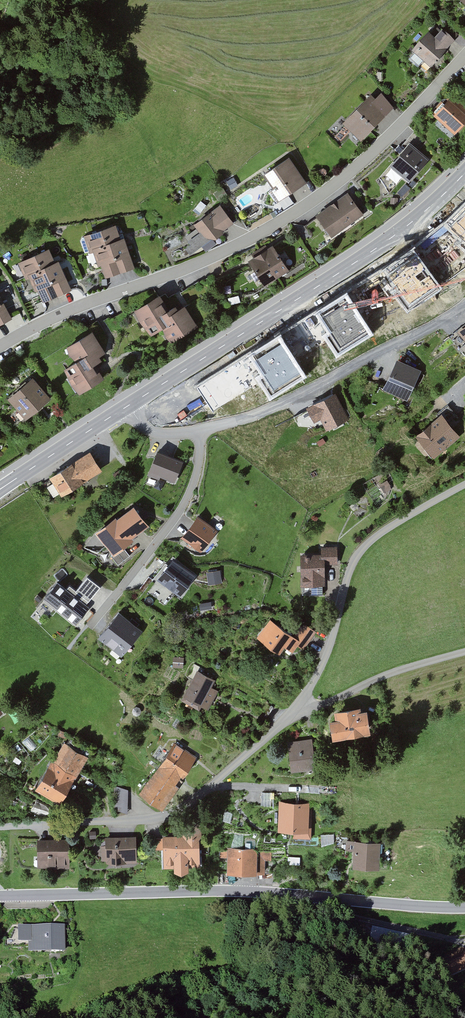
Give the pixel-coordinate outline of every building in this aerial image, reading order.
[(456,40),(443,29),(434,38),(429,32),(412,51),(414,53),(410,58),(419,66),(423,61),(431,68),(456,40)] [(375,99),(371,95),(342,124),(361,142),(393,108),(381,94),(375,99)] [(433,116),(455,135),(464,123),(464,108),(451,96),(433,116)] [(415,130),(401,147),(404,150),(409,144),(414,147),(423,137),(415,130)] [(414,147),(409,144),(404,150),(401,147),(399,146),(395,150),(400,155),(394,162),(393,161),(379,178),(389,192),(402,177),(409,183),(428,160),(414,147)] [(289,157),(264,175),(273,189),(268,193),(277,205),(308,183),(289,157)] [(233,178),(227,181),(231,190),(238,186),(233,178)] [(405,184),(397,193),(402,198),(410,189),(405,184)] [(223,188),(214,193),(219,200),(227,195),(223,188)] [(347,193),(316,216),(317,218),(332,238),(363,215),(347,193)] [(220,205),(193,226),(195,229),(184,237),(191,246),(186,249),(190,255),(201,247),(206,252),(216,244),(212,240),(234,224),(220,205)] [(444,227),(461,242),(458,245),(461,249),(464,252),(464,205),(444,227)] [(332,238),(317,218),(305,226),(319,247),(332,238)] [(116,226),(82,237),(80,241),(84,253),(89,251),(124,239),(122,233),(119,234),(116,226)] [(124,239),(89,251),(89,254),(93,253),(98,267),(101,266),(105,278),(134,269),(124,239)] [(265,245),(257,250),(275,279),(288,271),(273,246),(268,249),(265,245)] [(413,248),(383,270),(396,288),(392,291),(395,295),(409,314),(442,289),(413,248)] [(48,249),(18,263),(24,277),(28,276),(55,264),(48,249)] [(275,279),(257,250),(251,254),(253,259),(249,262),(264,286),(275,279)] [(240,255),(221,264),(225,271),(243,262),(240,255)] [(55,264),(28,276),(35,293),(38,291),(43,303),(71,290),(58,262),(55,264)] [(347,293),(316,312),(328,331),(324,334),(326,338),(339,358),(374,335),(347,293)] [(238,295),(228,299),(230,306),(240,303),(238,295)] [(12,320),(0,297),(0,326),(12,320)] [(160,297),(135,312),(150,336),(163,329),(171,343),(197,327),(185,307),(179,310),(176,306),(168,311),(160,297)] [(97,320),(87,327),(91,332),(92,331),(96,337),(105,332),(97,320)] [(91,332),(66,348),(75,363),(64,370),(80,395),(104,380),(100,373),(96,375),(92,368),(102,362),(100,358),(106,354),(96,337),(92,331),(91,332)] [(458,332),(450,339),(459,349),(464,344),(464,341),(458,332)] [(280,336),(249,355),(261,374),(257,377),(260,381),(272,401),(307,378),(280,336)] [(261,374),(249,355),(199,387),(213,410),(260,381),(257,377),(261,374)] [(421,371),(397,361),(383,390),(407,401),(421,371)] [(33,379),(8,400),(26,421),(51,400),(33,379)] [(334,394),(306,408),(308,411),(314,423),(321,420),(327,431),(348,420),(334,394)] [(441,415),(448,424),(457,417),(447,405),(438,412),(441,415)] [(314,423),(308,411),(294,418),(298,427),(305,427),(314,423)] [(441,415),(415,437),(433,458),(459,437),(448,424),(441,415)] [(323,438),(317,442),(320,447),(326,443),(323,438)] [(183,463),(157,452),(147,475),(148,476),(159,480),(160,477),(175,483),(183,464),(183,463)] [(90,453),(49,479),(52,484),(46,488),(53,499),(59,495),(61,499),(84,484),(83,483),(101,471),(90,453)] [(120,470),(113,475),(116,479),(123,474),(120,470)] [(387,481),(380,485),(385,493),(391,489),(390,487),(391,486),(387,481)] [(115,519),(96,534),(114,558),(124,550),(135,542),(133,539),(148,527),(134,509),(117,521),(115,519)] [(198,517),(182,539),(201,553),(217,532),(198,517)] [(320,555),(300,555),(301,587),(325,587),(324,565),(337,565),(337,548),(320,548),(320,555)] [(130,556),(124,550),(114,558),(113,559),(118,566),(130,556)] [(197,575),(174,559),(169,566),(158,581),(161,583),(181,597),(197,575)] [(149,578),(141,589),(151,597),(161,583),(158,581),(169,566),(165,563),(153,580),(149,578)] [(220,571),(207,573),(209,586),(222,583),(220,571)] [(87,578),(76,592),(88,602),(99,588),(87,578)] [(57,583),(44,600),(75,626),(90,609),(85,605),(88,602),(76,592),(69,586),(66,590),(57,583)] [(211,603),(199,605),(200,611),(212,609),(211,603)] [(142,633),(119,614),(98,639),(121,658),(142,633)] [(269,621),(257,638),(279,654),(284,648),(293,654),(301,643),(292,637),(269,621)] [(301,623),(292,637),(301,643),(306,647),(316,633),(301,623)] [(173,657),(173,668),(183,669),(184,658),(173,657)] [(192,680),(181,701),(199,710),(201,707),(209,711),(219,692),(212,688),(216,681),(202,674),(205,669),(194,663),(186,677),(192,680)] [(259,706),(271,713),(274,707),(263,701),(259,706)] [(136,707),(133,709),(132,712),(133,716),(136,717),(140,715),(141,712),(140,708),(136,707)] [(336,723),(330,724),(333,742),(371,736),(367,712),(361,713),(360,709),(334,714),(336,723)] [(172,725),(177,729),(183,721),(177,717),(172,725)] [(59,730),(57,735),(65,738),(67,733),(59,730)] [(314,770),(311,740),(288,743),(291,773),(314,770)] [(175,744),(138,796),(162,813),(179,789),(175,786),(195,758),(175,744)] [(62,745),(37,791),(62,805),(88,759),(62,745)] [(128,791),(116,787),(115,810),(127,814),(128,791)] [(271,793),(261,792),(261,807),(270,807),(271,793)] [(309,828),(310,803),(280,802),(278,833),(293,834),(293,839),(311,840),(312,828),(309,828)] [(232,814),(225,812),(223,822),(230,824),(232,814)] [(201,838),(200,826),(190,821),(183,826),(183,838),(156,839),(157,849),(163,849),(164,869),(174,869),(174,874),(181,877),(189,874),(188,868),(201,868),(199,841),(201,838)] [(333,835),(321,836),(322,848),(334,844),(333,835)] [(136,863),(136,837),(105,838),(105,846),(100,846),(101,862),(106,862),(106,864),(136,863)] [(68,868),(69,841),(38,841),(38,868),(68,868)] [(379,871),(381,844),(346,841),(345,851),(354,851),(352,869),(379,871)] [(271,862),(272,852),(258,851),(258,850),(228,849),(227,876),(256,876),(256,875),(265,875),(265,861),(271,862)] [(64,925),(19,925),(19,940),(29,940),(29,949),(64,949),(64,925)] [(464,959),(457,949),(432,965),(439,975),(464,959)]
